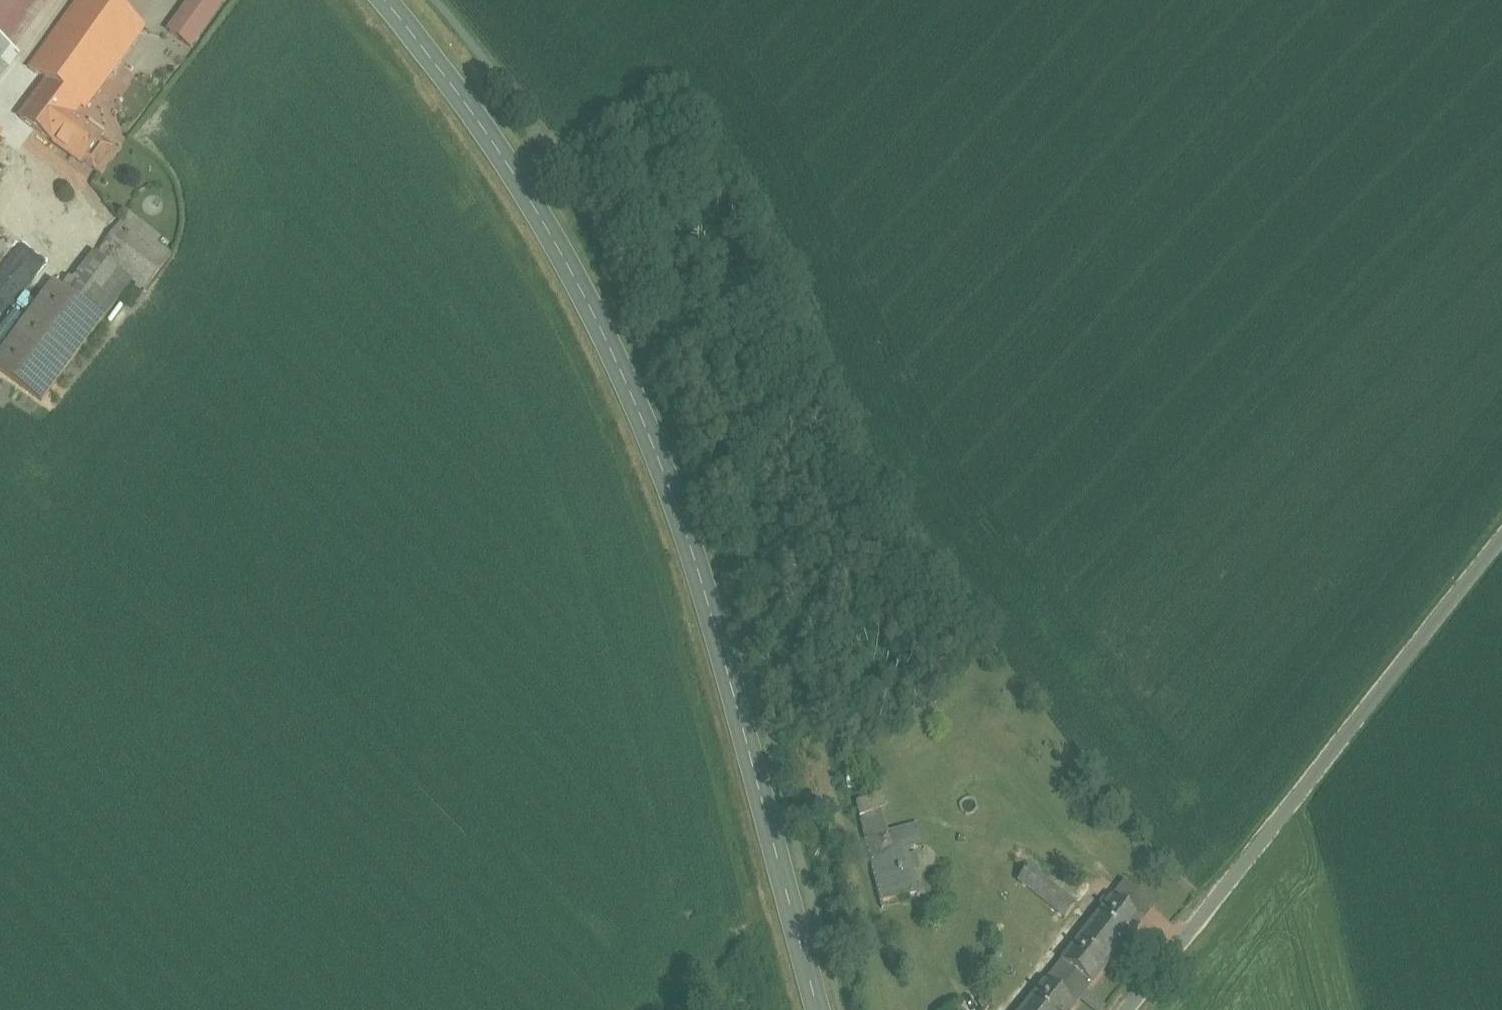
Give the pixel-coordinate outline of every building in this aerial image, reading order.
[(40,0),(0,0),(0,75),(20,47),(11,41),(40,0)] [(123,0),(64,0),(24,55),(47,72),(18,112),(84,160),(106,131),(74,108),(143,14),(123,0)] [(163,23),(189,41),(219,0),(179,0),(163,23)] [(94,245),(128,270),(130,267),(145,277),(170,243),(156,233),(160,228),(126,203),(94,245)] [(9,243),(0,236),(0,256),(9,243)] [(62,278),(104,309),(131,273),(128,270),(94,245),(92,244),(71,273),(68,270),(62,278)] [(42,400),(107,312),(104,309),(62,278),(51,270),(25,305),(0,339),(0,369),(42,400)] [(25,305),(0,286),(0,339),(25,305)] [(884,787),(856,794),(878,897),(920,888),(910,842),(921,839),(915,810),(890,815),(884,787)] [(1013,868),(1059,907),(1075,888),(1030,848),(1013,868)] [(1111,900),(1023,1009),(1072,1009),(1111,962),(1142,924),(1111,900)]
